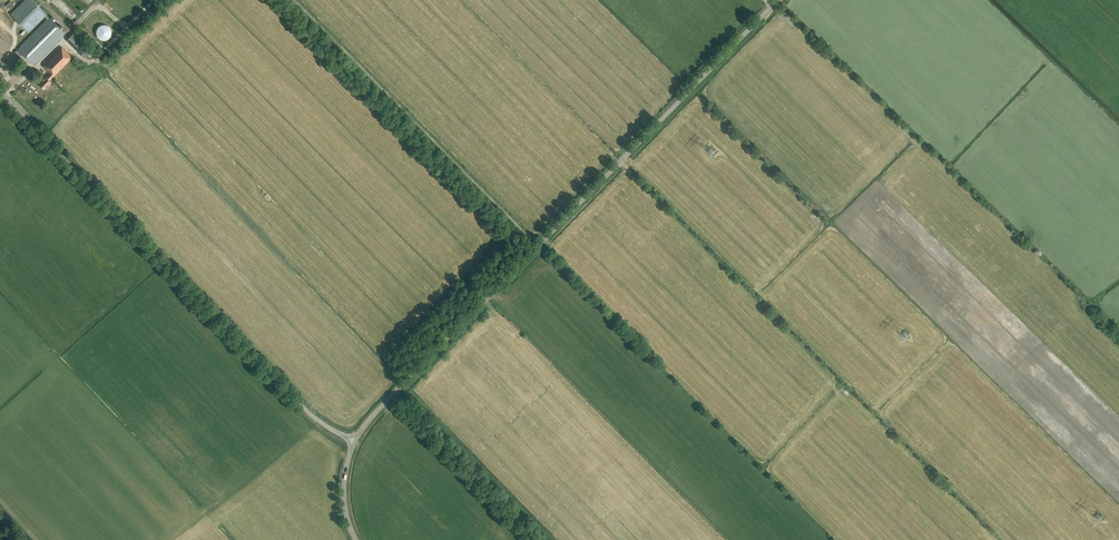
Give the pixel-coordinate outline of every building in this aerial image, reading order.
[(46,15),(32,0),(25,0),(10,15),(28,33),(46,15)] [(34,65),(65,33),(50,18),(18,49),(34,65)] [(85,37),(77,30),(67,40),(82,55),(90,47),(82,40),(85,37)] [(50,80),(73,58),(62,47),(48,62),(45,65),(45,64),(43,66),(50,73),(47,77),(46,77),(39,84),(44,89),(45,88),(46,89),(48,87),(48,86),(52,82),(50,80)]
